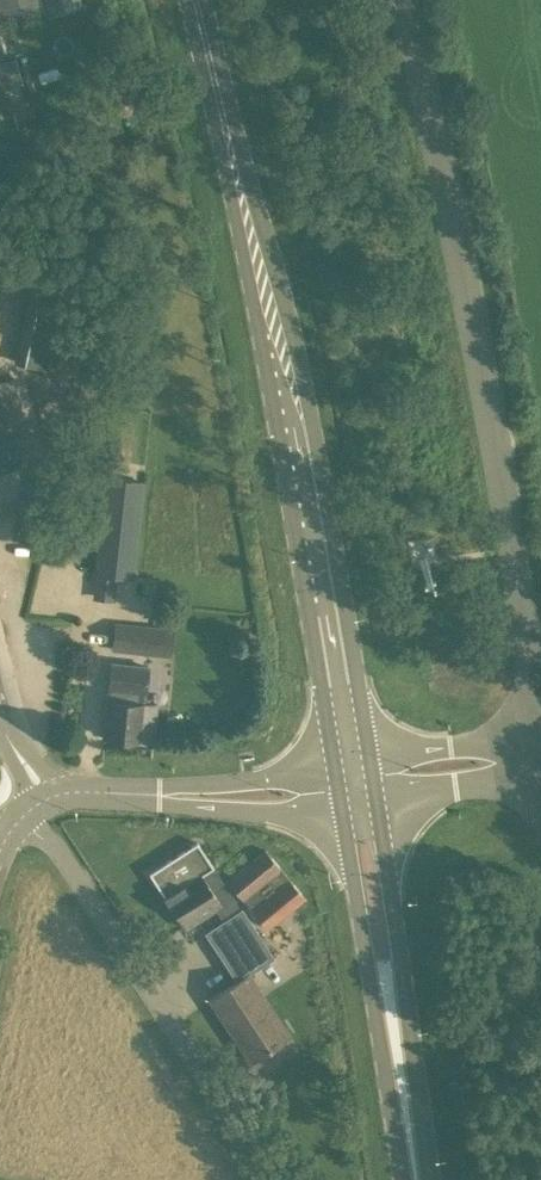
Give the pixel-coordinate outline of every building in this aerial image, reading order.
[(84,4),(83,0),(0,0),(0,20),(44,9),(45,14),(84,4)] [(16,57),(0,61),(0,89),(23,83),(16,57)] [(20,464),(13,434),(29,430),(15,376),(0,380),(0,469),(20,464)] [(134,578),(144,479),(106,474),(92,597),(115,599),(117,575),(134,578)] [(111,650),(171,655),(173,627),(114,621),(111,650)] [(143,739),(150,664),(112,660),(104,735),(143,739)] [(215,907),(222,918),(240,906),(197,840),(149,871),(185,927),(215,907)] [(267,927),(305,896),(265,847),(226,878),(267,927)] [(240,906),(222,918),(205,930),(236,977),(207,996),(249,1061),(291,1033),(251,970),(274,955),(242,905),(240,906)]
